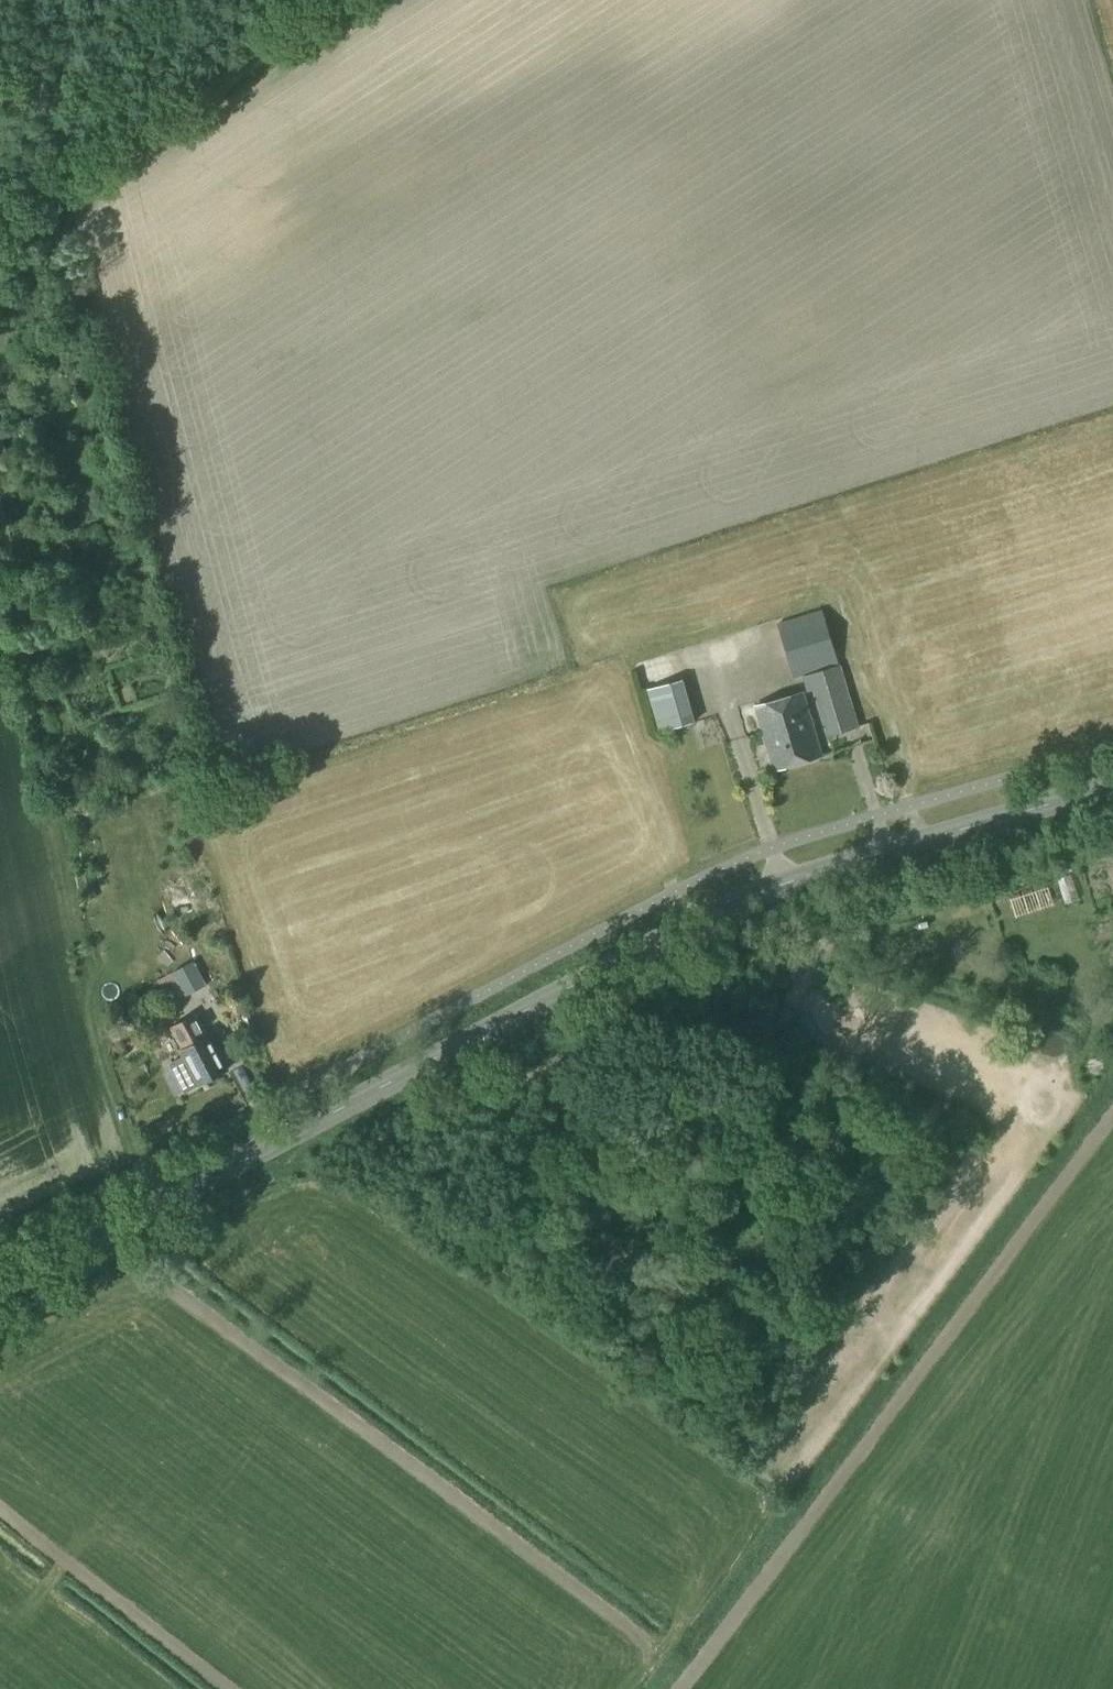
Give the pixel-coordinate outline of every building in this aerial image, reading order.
[(859,728),(822,610),(776,624),(793,680),(802,677),(806,692),(813,690),(828,737),(859,728)] [(658,733),(694,723),(682,680),(646,690),(658,733)] [(772,771),(820,756),(800,692),(753,707),(772,771)] [(191,875),(172,879),(177,905),(196,902),(191,875)] [(181,922),(201,918),(198,905),(178,909),(181,922)] [(185,997),(207,985),(194,961),(157,981),(167,1000),(183,992),(185,997)] [(170,1063),(185,1093),(229,1070),(211,1034),(208,1036),(196,1013),(170,1027),(181,1049),(178,1050),(182,1057),(170,1063)]
